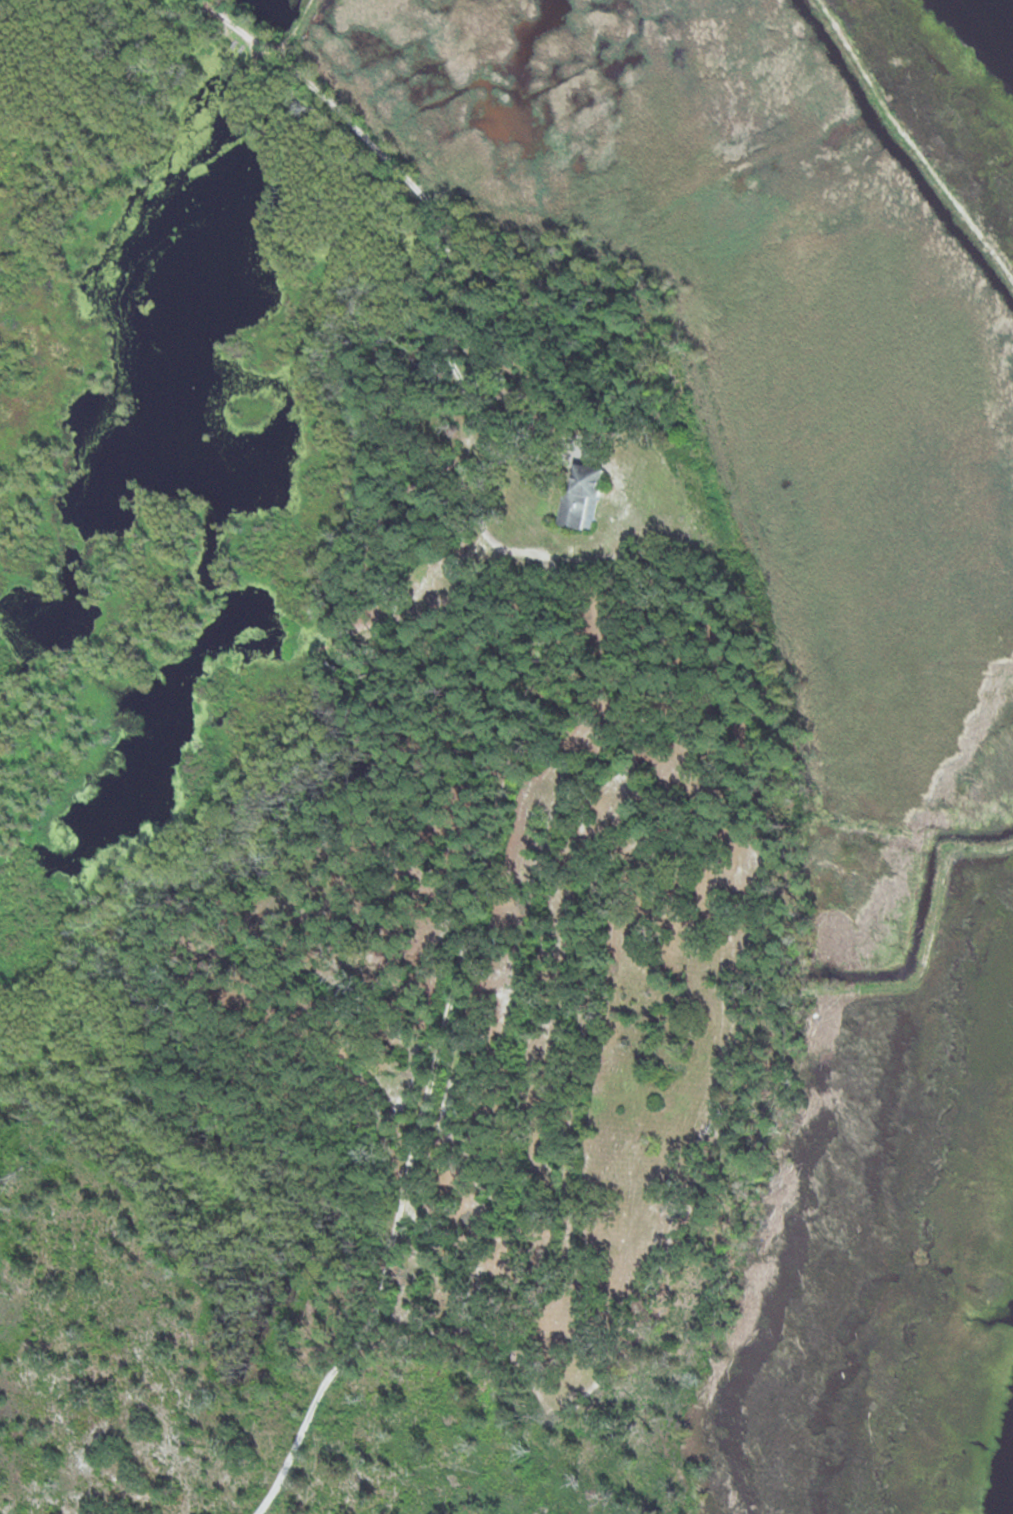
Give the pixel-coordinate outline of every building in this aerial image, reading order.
[(563,526),(587,530),(591,497),(604,499),(609,469),(571,463),(563,526)]
